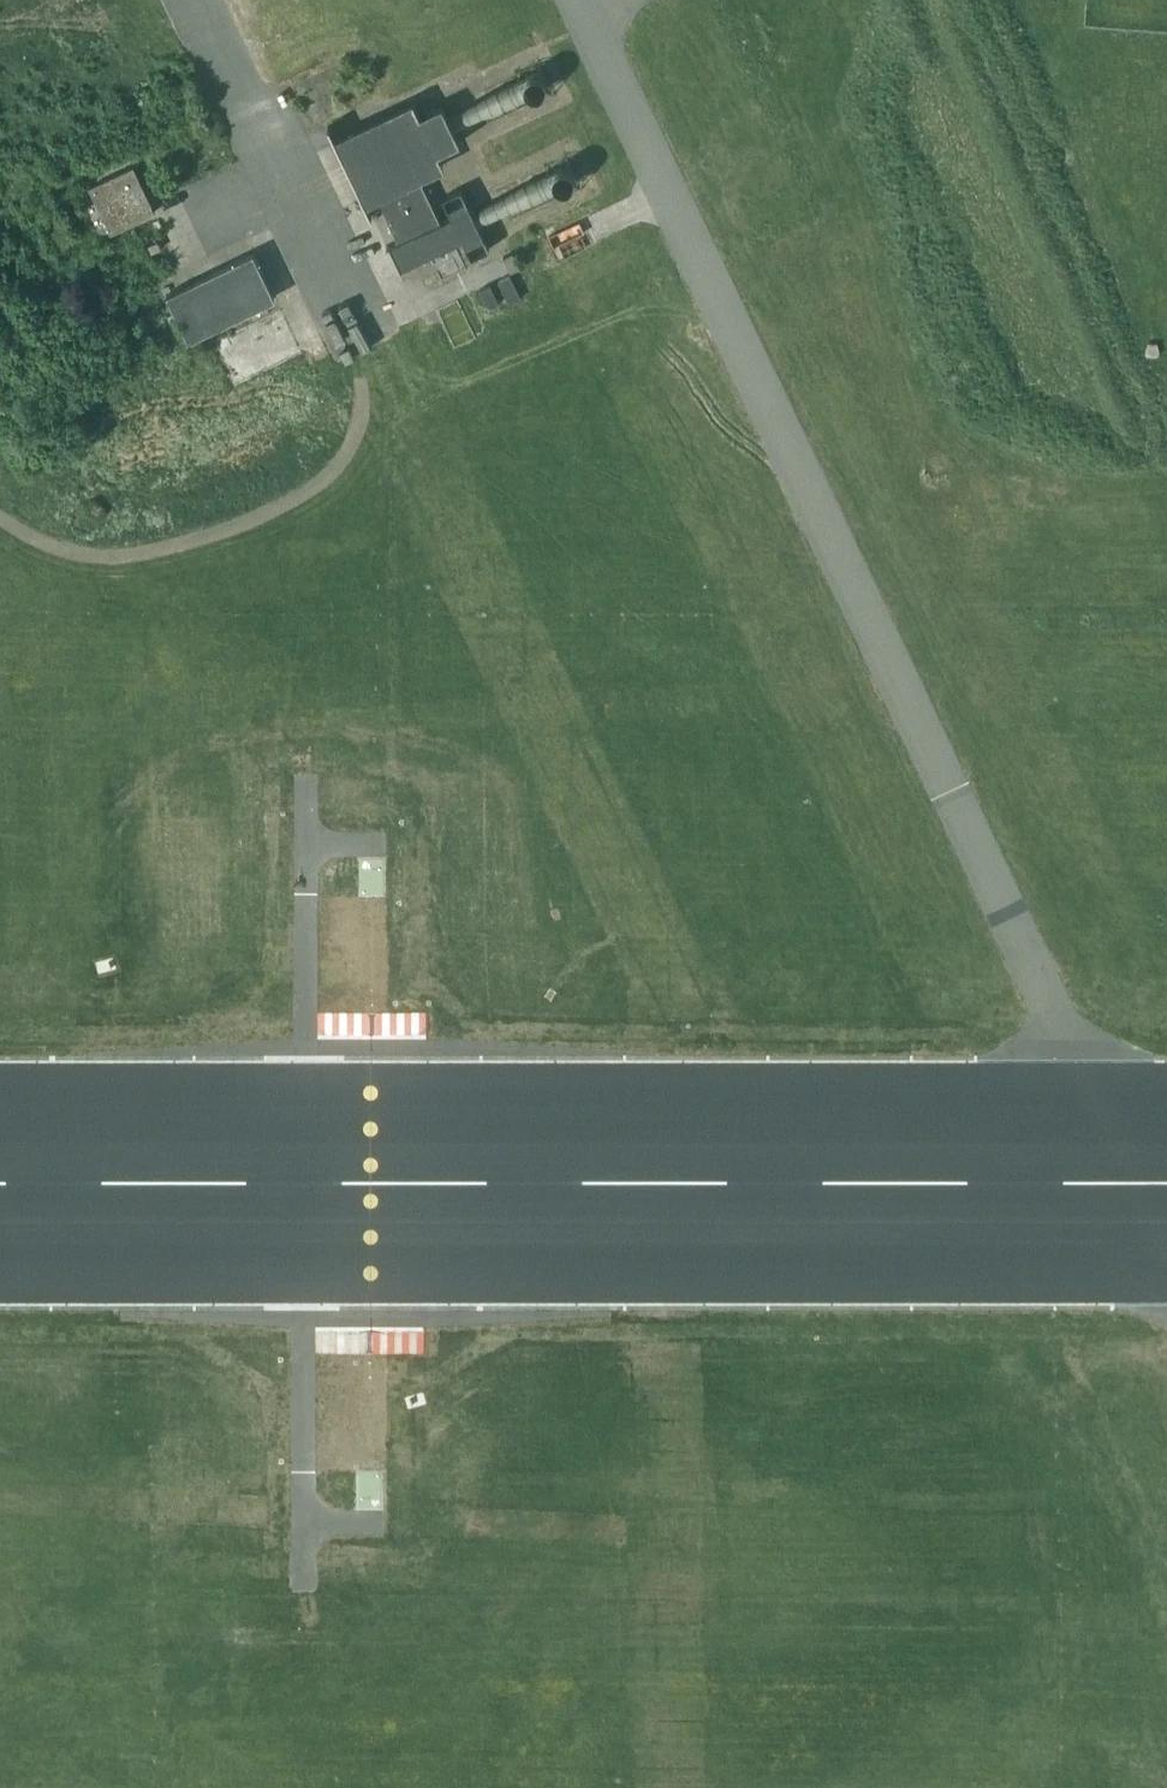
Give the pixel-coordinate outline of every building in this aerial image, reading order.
[(491,252),(480,229),(463,192),(444,201),(452,219),(442,224),(420,178),(445,166),(437,150),(444,147),(447,152),(462,145),(440,99),(425,107),(428,112),(421,115),(413,99),(383,114),(377,102),(364,108),(370,120),(336,136),(367,203),(378,198),(399,244),(391,248),(391,247),(388,248),(399,273),(402,272),(402,271),(464,243),(472,261),(491,252)] [(155,212),(149,199),(133,166),(90,187),(111,232),(155,212)] [(165,294),(188,341),(206,333),(205,331),(276,297),(254,253),(183,287),(183,285),(165,294)] [(511,278),(500,284),(510,307),(522,301),(511,278)] [(491,288),(481,293),(490,312),(500,307),(491,288)]
